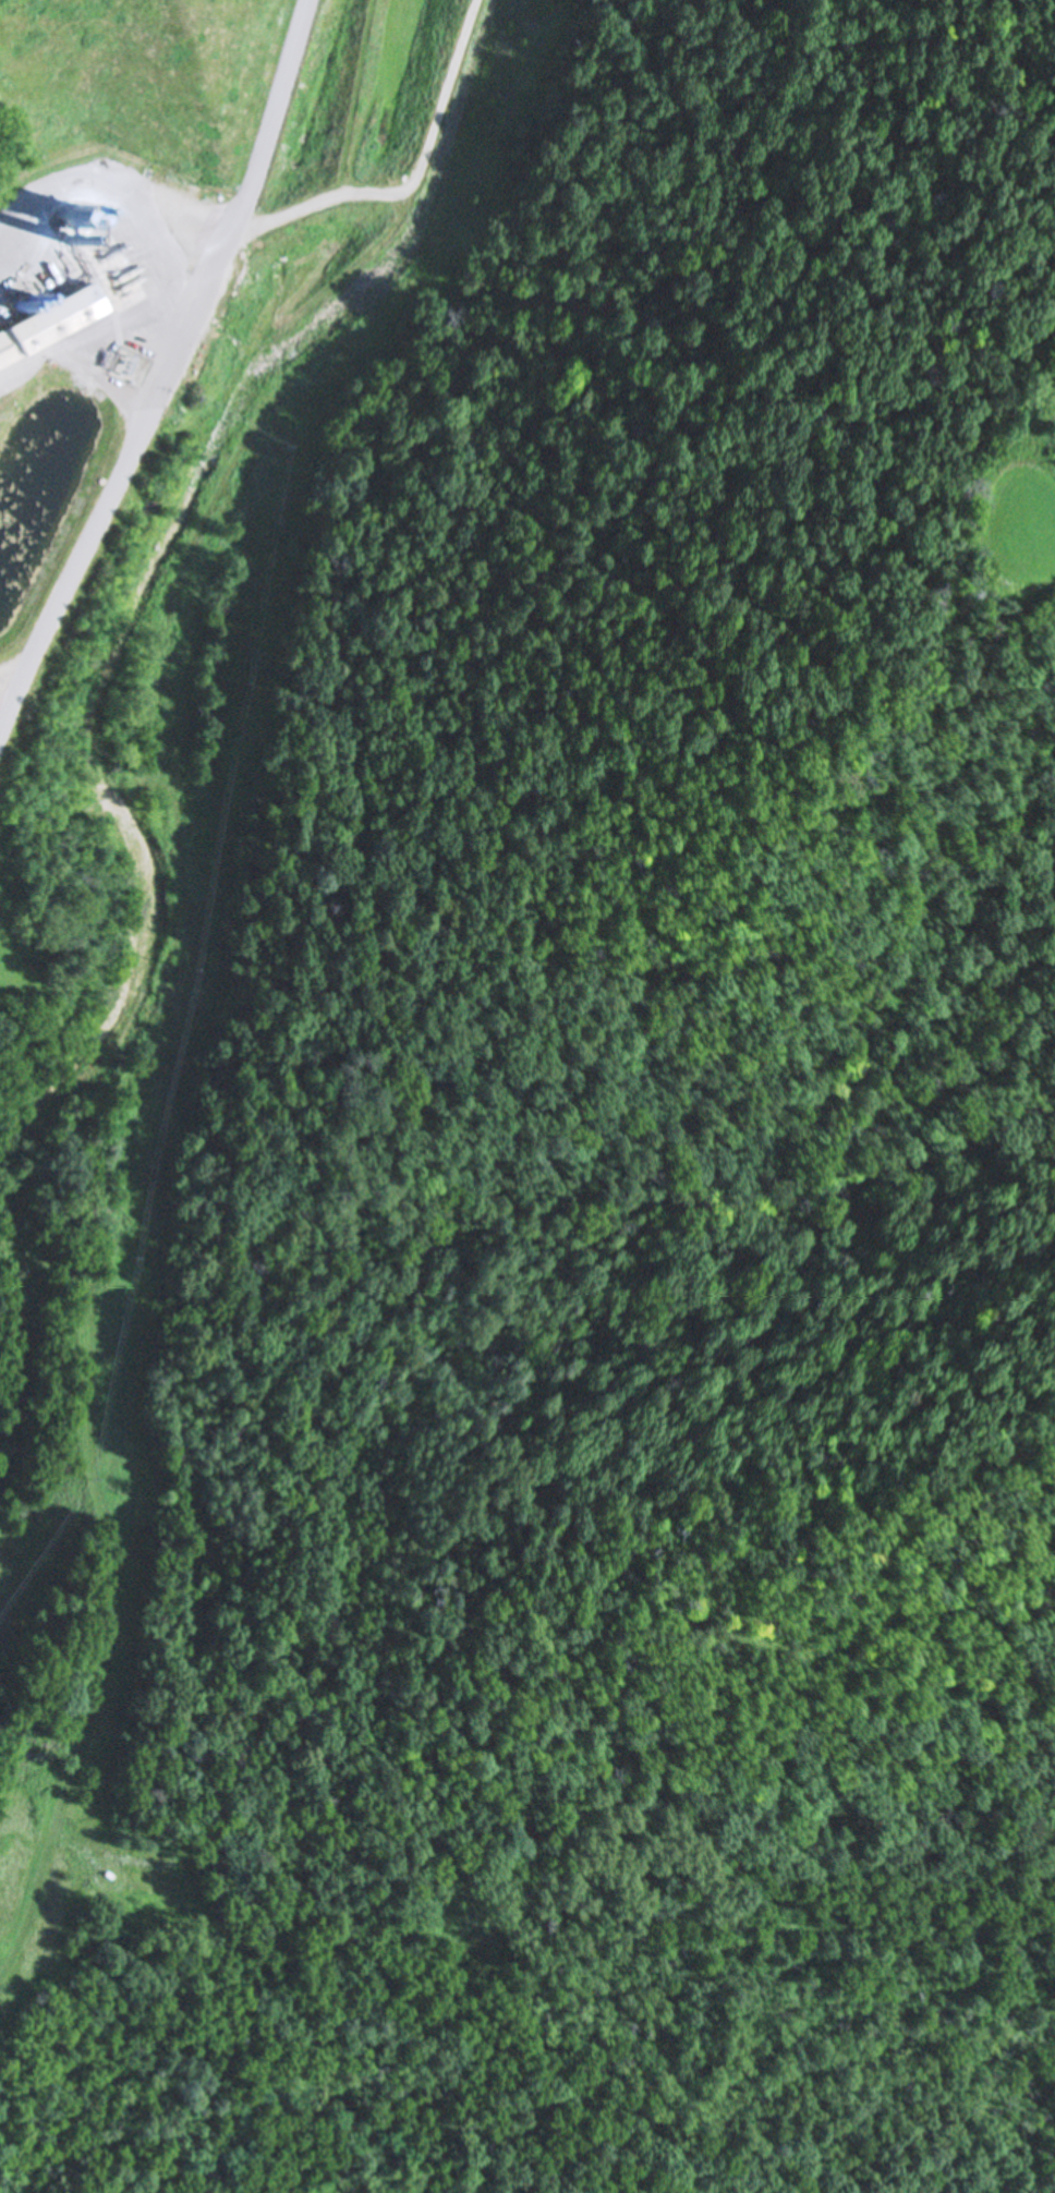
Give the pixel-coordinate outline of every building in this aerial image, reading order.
[(102,276),(89,282),(82,267),(58,277),(69,303),(0,333),(0,368),(119,316),(102,276)]
